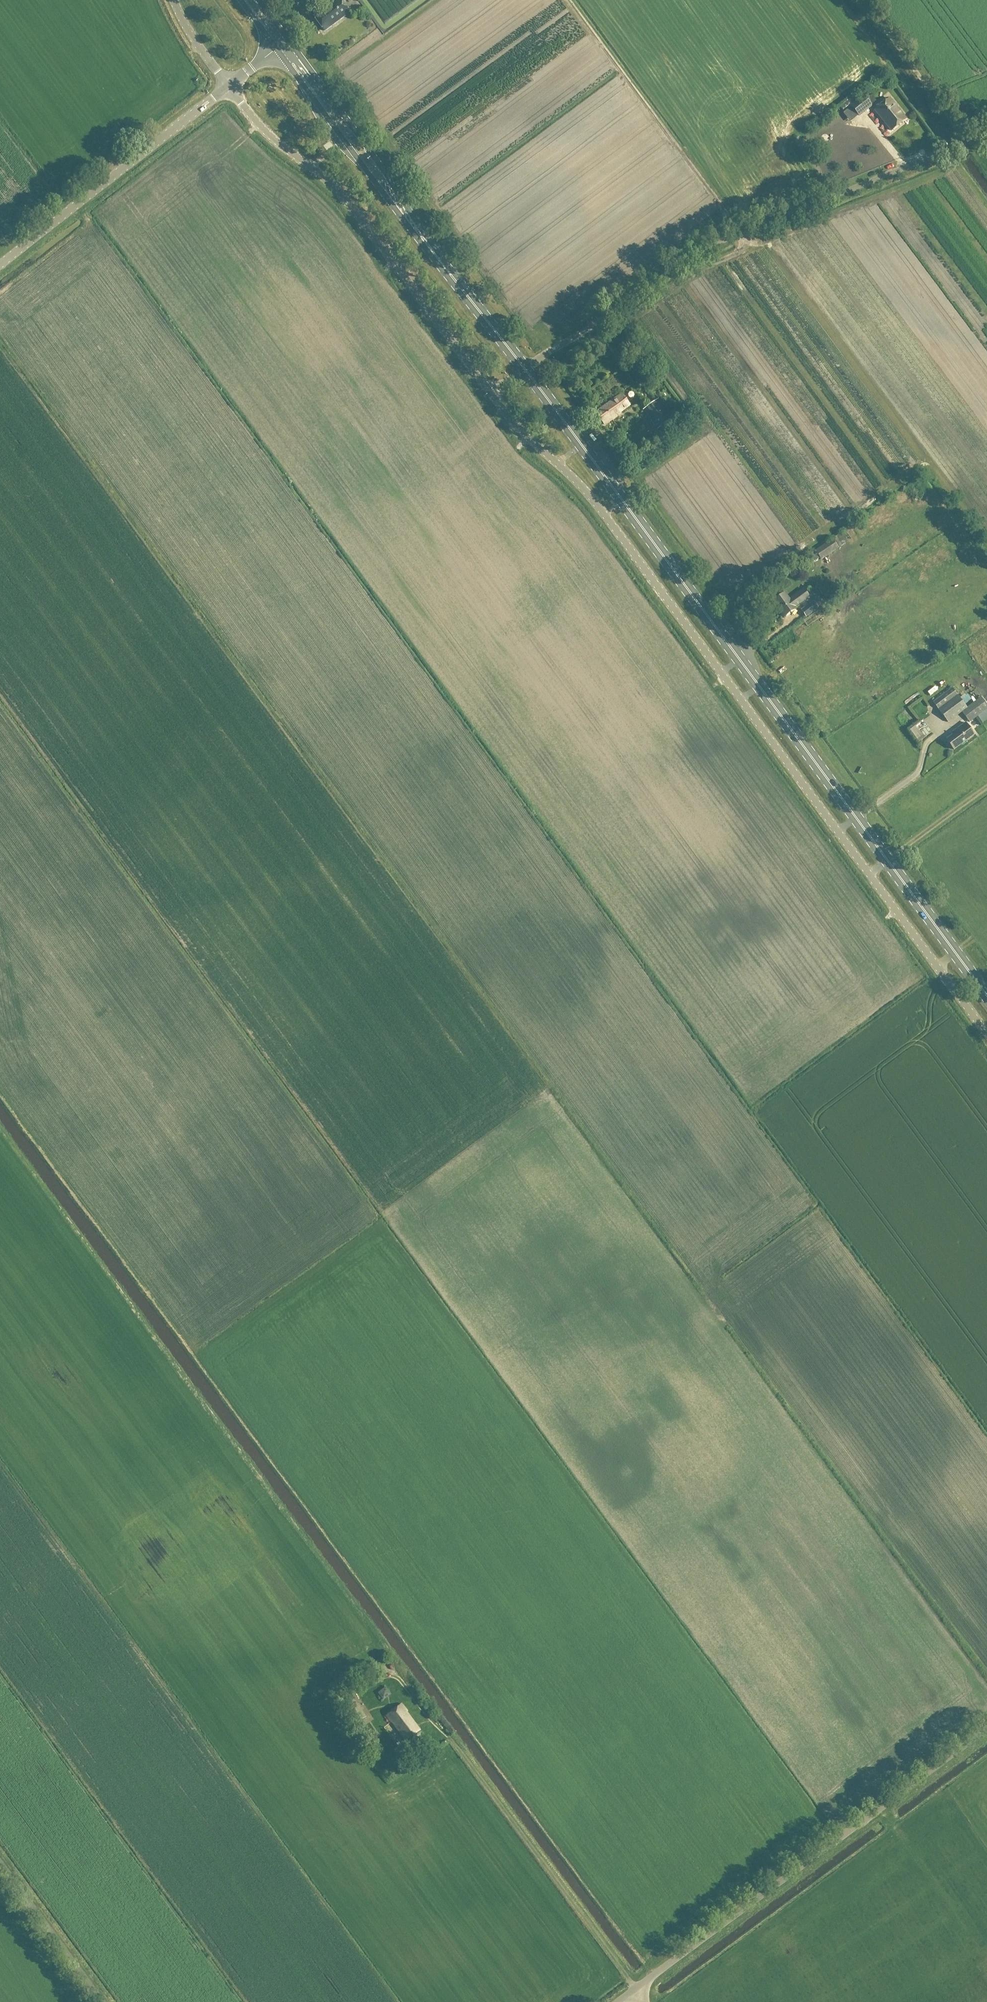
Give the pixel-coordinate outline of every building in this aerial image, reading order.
[(324,32),(350,13),(340,0),(337,0),(313,17),(324,32)] [(859,116),(871,106),(864,96),(851,107),(859,116)] [(882,105),(875,111),(891,132),(906,120),(889,100),(888,100),(887,98),(881,103),(882,105)] [(617,414),(630,405),(622,394),(596,413),(604,425),(618,415),(617,414)] [(656,429),(672,418),(658,399),(643,409),(656,429)] [(815,550),(821,559),(838,548),(832,539),(815,550)] [(795,607),(809,597),(803,589),(789,600),(784,593),(773,602),(784,617),(795,608),(795,607)] [(806,617),(817,609),(813,602),(801,610),(806,617)] [(977,717),(986,710),(986,709),(986,705),(981,697),(969,707),(967,708),(952,688),(933,702),(947,723),(961,713),(969,723),(977,717)] [(974,735),(966,725),(964,723),(950,734),(951,736),(946,740),(954,750),(974,735)] [(415,1750),(426,1742),(420,1734),(421,1733),(405,1712),(406,1712),(401,1705),(386,1717),(391,1723),(407,1744),(409,1743),(415,1750)]
